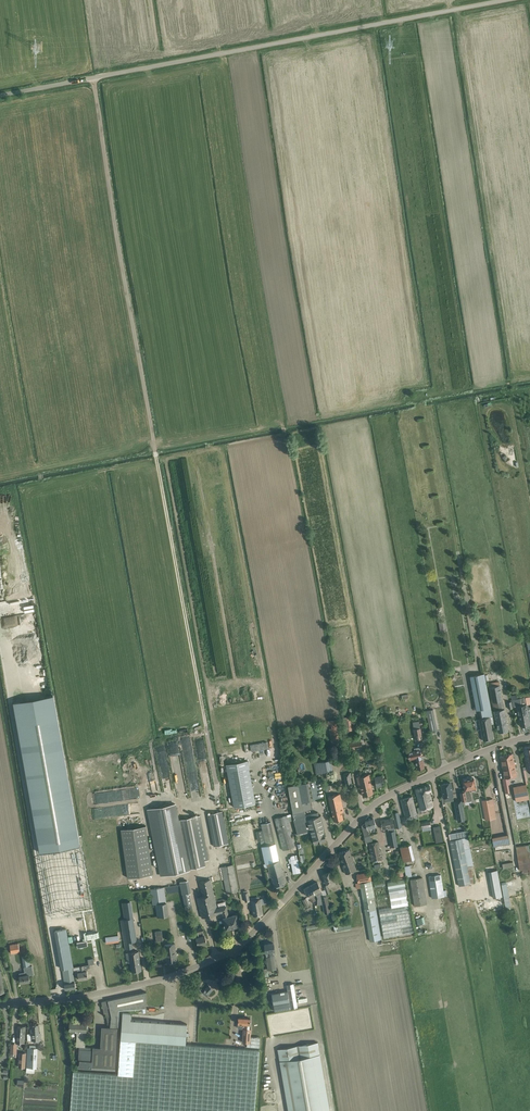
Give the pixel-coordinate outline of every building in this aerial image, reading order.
[(494,723),(490,702),(485,673),(470,676),(476,710),(480,710),(481,718),(479,718),(483,740),(494,738),(491,724),(494,723)] [(508,730),(504,709),(499,681),(489,683),(497,727),(498,732),(508,730)] [(52,851),(80,846),(53,695),(13,702),(40,853),(52,851)] [(520,698),(513,699),(512,699),(513,707),(517,706),(518,715),(528,713),(526,704),(524,697),(520,698)] [(437,731),(436,725),(433,709),(427,710),(431,732),(437,731)] [(518,715),(520,726),(529,724),(528,713),(518,715)] [(327,721),(328,724),(331,724),(331,728),(329,728),(331,746),(339,744),(335,720),(327,721)] [(422,738),(420,727),(414,728),(416,739),(422,738)] [(348,743),(350,757),(358,756),(356,748),(362,747),(360,741),(348,743)] [(415,751),(408,752),(409,759),(415,758),(416,759),(416,760),(417,769),(422,768),(424,767),(424,766),(422,759),(422,758),(421,756),(422,756),(419,747),(414,748),(415,751)] [(512,753),(500,756),(505,778),(508,777),(517,775),(512,753)] [(248,760),(226,764),(234,807),(255,803),(248,760)] [(316,773),(323,772),(323,777),(330,776),(330,771),(332,771),(331,760),(314,763),(316,773)] [(351,772),(349,772),(343,774),(346,786),(352,785),(350,777),(352,777),(351,772)] [(361,788),(363,795),(373,793),(372,788),(368,773),(357,776),(359,788),(361,788)] [(385,785),(383,780),(383,776),(375,777),(375,782),(377,787),(377,786),(380,785),(380,786),(385,785)] [(475,788),(474,778),(463,780),(465,790),(460,791),(462,800),(466,800),(468,801),(470,801),(471,799),(470,791),(476,790),(475,788)] [(321,816),(319,816),(318,812),(306,816),(305,810),(312,808),(308,782),(288,786),(289,791),(293,814),(294,819),(293,819),(296,830),(298,835),(311,831),(314,843),(326,840),(323,828),(324,828),(323,822),(321,816)] [(453,795),(451,788),(450,782),(441,784),(442,789),(443,796),(441,796),(442,804),(445,804),(444,797),(453,795)] [(513,787),(514,791),(515,797),(528,794),(526,784),(513,787)] [(429,791),(431,791),(430,785),(415,789),(417,794),(420,809),(427,807),(433,806),(429,791)] [(344,811),(343,806),(340,793),(328,796),(333,815),(334,821),(343,819),(341,811),(344,811)] [(417,813),(413,801),(412,796),(401,799),(402,804),(406,816),(417,813)] [(493,798),(487,799),(488,810),(490,819),(496,818),(494,805),(496,804),(495,801),(493,801),(493,798)] [(462,800),(454,802),(457,821),(465,820),(462,800)] [(200,815),(179,819),(176,803),(147,809),(160,876),(190,870),(190,869),(206,866),(205,861),(209,860),(200,815)] [(228,843),(222,811),(207,814),(213,846),(228,843)] [(401,827),(399,817),(398,812),(393,813),(395,828),(401,827)] [(291,814),(274,818),(283,850),(295,847),(288,821),(288,820),(292,818),(291,814)] [(361,825),(364,836),(370,835),(368,828),(376,826),(374,818),(365,821),(366,823),(361,825)] [(389,827),(389,831),(395,830),(392,818),(389,819),(386,820),(386,819),(381,820),(382,829),(389,827)] [(440,824),(433,826),(436,842),(443,840),(440,824)] [(145,826),(120,829),(127,878),(152,874),(145,826)] [(262,830),(256,832),(256,835),(259,834),(260,841),(264,840),(262,830)] [(395,830),(389,831),(388,831),(391,847),(398,846),(395,830)] [(507,835),(492,838),(493,846),(509,843),(507,835)] [(468,837),(449,841),(458,886),(474,883),(471,868),(473,867),(468,837)] [(378,841),(368,843),(372,862),(383,859),(381,849),(379,849),(378,846),(379,845),(378,841)] [(415,858),(411,844),(400,846),(403,861),(415,858)] [(519,865),(520,870),(529,869),(529,852),(529,845),(516,847),(519,865)] [(346,873),(357,870),(349,849),(338,853),(346,873)] [(265,868),(267,867),(270,877),(272,877),(274,886),(286,883),(285,877),(280,860),(267,864),(267,863),(263,864),(265,868)] [(293,874),(300,873),(298,860),(290,861),(290,860),(289,860),(289,864),(291,864),(293,874)] [(226,893),(233,892),(234,897),(238,897),(237,891),(238,891),(232,864),(221,866),(226,893)] [(331,876),(329,876),(328,873),(323,874),(326,884),(333,881),(331,876)] [(360,883),(362,899),(365,913),(370,941),(381,939),(376,911),(374,897),(371,881),(370,873),(356,875),(358,883),(360,883)] [(382,873),(376,874),(378,887),(384,886),(382,873)] [(444,896),(441,874),(428,876),(432,898),(444,896)] [(427,904),(422,877),(410,879),(414,906),(427,904)] [(197,897),(201,912),(202,918),(218,914),(218,913),(219,912),(218,908),(211,879),(199,882),(202,896),(197,897)] [(387,882),(392,909),(409,906),(408,905),(404,879),(387,882)] [(186,880),(179,881),(182,894),(189,893),(186,880)] [(317,881),(310,885),(313,890),(315,893),(316,895),(317,898),(317,903),(317,904),(322,903),(325,919),(327,918),(330,918),(327,896),(323,897),(323,892),(320,886),(317,881)] [(511,907),(507,882),(502,883),(505,908),(511,907)] [(310,885),(304,888),(307,893),(308,896),(306,897),(307,899),(310,904),(311,919),(316,918),(314,905),(317,903),(317,898),(315,893),(310,885)] [(168,915),(166,902),(164,887),(150,889),(153,904),(155,904),(157,917),(168,915)] [(251,900),(252,911),(253,916),(263,914),(261,904),(265,904),(267,904),(266,898),(264,899),(260,899),(251,900)] [(225,906),(218,908),(219,912),(222,912),(226,928),(239,925),(236,914),(227,916),(225,906)] [(409,906),(392,909),(379,911),(383,937),(413,932),(409,906)] [(136,942),(133,918),(124,920),(124,919),(121,919),(123,932),(126,949),(131,949),(130,942),(136,942)] [(351,929),(350,923),(333,926),(334,932),(351,929)] [(207,943),(205,938),(205,935),(203,935),(202,931),(203,931),(202,927),(196,929),(197,933),(198,933),(199,936),(196,937),(198,945),(207,943)] [(66,928),(54,930),(61,969),(62,969),(64,968),(73,967),(66,928)] [(118,935),(105,937),(106,944),(119,942),(118,935)] [(18,943),(10,944),(11,953),(19,952),(18,943)] [(177,962),(176,956),(174,943),(165,945),(167,963),(177,962)] [(269,976),(268,970),(276,969),(274,955),(272,956),(271,951),(275,950),(273,943),(264,944),(268,968),(263,969),(264,976),(269,976)] [(129,953),(126,953),(127,957),(129,956),(130,962),(132,972),(142,970),(141,965),(139,951),(131,952),(129,953)] [(23,967),(30,966),(28,955),(21,956),(23,967)] [(90,968),(90,965),(74,967),(74,970),(77,970),(79,979),(88,978),(87,971),(85,971),(84,969),(90,968)] [(30,966),(24,967),(24,970),(24,971),(24,972),(19,973),(20,976),(20,977),(21,982),(30,981),(29,975),(33,974),(32,966),(30,966)] [(66,982),(73,981),(72,971),(73,971),(73,967),(64,968),(66,982)] [(73,981),(66,982),(64,982),(65,990),(76,988),(75,981),(73,981)] [(271,993),(274,1011),(298,1007),(294,983),(287,984),(288,991),(271,993)] [(212,989),(209,986),(203,992),(207,995),(212,989)] [(108,1026),(117,1027),(118,1009),(145,1007),(146,992),(108,1000),(101,1001),(104,1014),(106,1014),(108,1026)] [(120,1039),(186,1044),(187,1024),(131,1020),(131,1013),(122,1013),(120,1039)] [(250,1028),(250,1018),(238,1017),(238,1019),(237,1019),(237,1022),(238,1022),(238,1024),(242,1024),(241,1026),(243,1026),(243,1028),(242,1042),(247,1042),(246,1046),(259,1047),(260,1037),(250,1036),(251,1028),(250,1028)] [(75,1046),(79,1046),(85,1046),(85,1042),(85,1039),(86,1030),(86,1026),(87,1021),(86,1021),(75,1021),(75,1020),(70,1020),(70,1025),(69,1029),(69,1032),(76,1033),(75,1046)] [(31,1029),(31,1033),(31,1041),(36,1041),(37,1042),(39,1042),(40,1040),(41,1040),(40,1032),(39,1032),(38,1024),(32,1025),(32,1029),(31,1029)] [(24,1043),(25,1032),(25,1026),(17,1026),(17,1031),(16,1042),(24,1043)] [(85,1046),(79,1046),(77,1068),(114,1070),(117,1027),(108,1026),(101,1026),(100,1047),(92,1046),(85,1046)] [(194,1045),(186,1044),(120,1039),(118,1074),(73,1071),(70,1110),(189,1110),(194,1045)] [(313,1043),(277,1049),(288,1110),(330,1110),(318,1042),(313,1043)] [(194,1045),(189,1110),(255,1110),(259,1049),(194,1045)] [(26,1068),(34,1068),(36,1068),(37,1048),(36,1048),(29,1048),(26,1047),(25,1066),(26,1066),(26,1068)]
